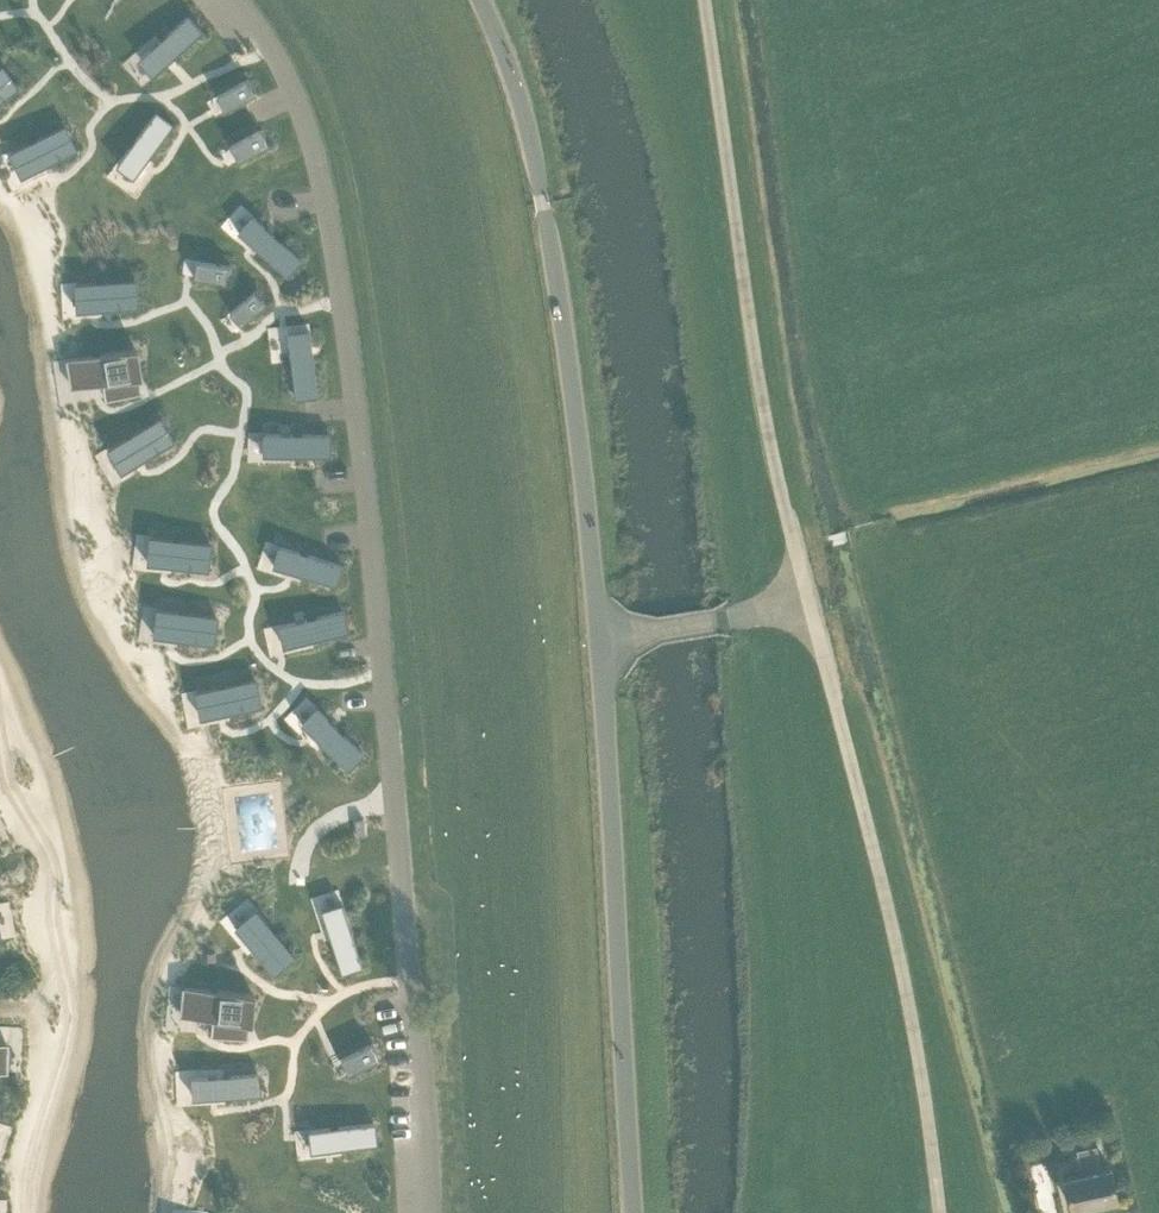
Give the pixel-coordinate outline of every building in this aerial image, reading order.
[(209,44),(221,41),(210,4),(197,8),(209,44)] [(193,59),(205,88),(239,75),(227,46),(193,59)] [(220,159),(222,180),(237,179),(234,157),(220,159)] [(314,287),(313,240),(295,240),(296,271),(291,271),(292,287),(314,287)] [(249,292),(247,244),(228,244),(230,293),(249,292)] [(192,299),(194,249),(177,249),(176,299),(192,299)] [(275,310),(259,311),(260,355),(276,355),(275,310)] [(140,381),(138,353),(75,356),(77,385),(140,381)] [(304,396),(306,444),(323,444),(320,395),(304,396)] [(235,449),(254,448),(253,396),(234,397),(235,449)] [(233,422),(232,401),(219,401),(220,422),(233,422)] [(122,455),(141,454),(140,404),(121,404),(122,455)] [(259,428),(258,446),(278,447),(278,429),(259,428)] [(199,433),(200,449),(214,448),(213,432),(199,433)] [(142,436),(143,453),(162,452),(162,435),(142,436)] [(277,474),(317,473),(316,454),(262,456),(264,507),(278,506),(277,474)] [(342,543),(324,542),(323,594),(341,594),(342,543)] [(143,600),(142,555),(127,555),(128,600),(143,600)] [(181,604),(198,604),(196,555),(180,555),(181,604)] [(152,616),(153,665),(168,665),(167,616),(152,616)] [(185,623),(186,636),(205,634),(204,621),(185,623)] [(203,755),(202,701),(184,702),(185,755),(203,755)] [(350,755),(320,756),(321,800),(338,800),(337,767),(350,767),(350,755)] [(303,847),(305,894),(320,894),(319,847),(303,847)] [(250,1021),(252,992),(189,989),(188,1018),(250,1021)] [(325,997),(327,1048),(345,1048),(343,996),(325,997)] [(0,1040),(0,1069),(10,1069),(10,1040),(0,1040)] [(363,1087),(364,1137),(384,1136),(383,1087),(363,1087)] [(1072,1208),(1117,1199),(1110,1167),(1101,1169),(1096,1145),(1076,1149),(1081,1173),(1065,1177),(1072,1208)] [(350,1200),(349,1151),(333,1152),(335,1201),(350,1200)]
